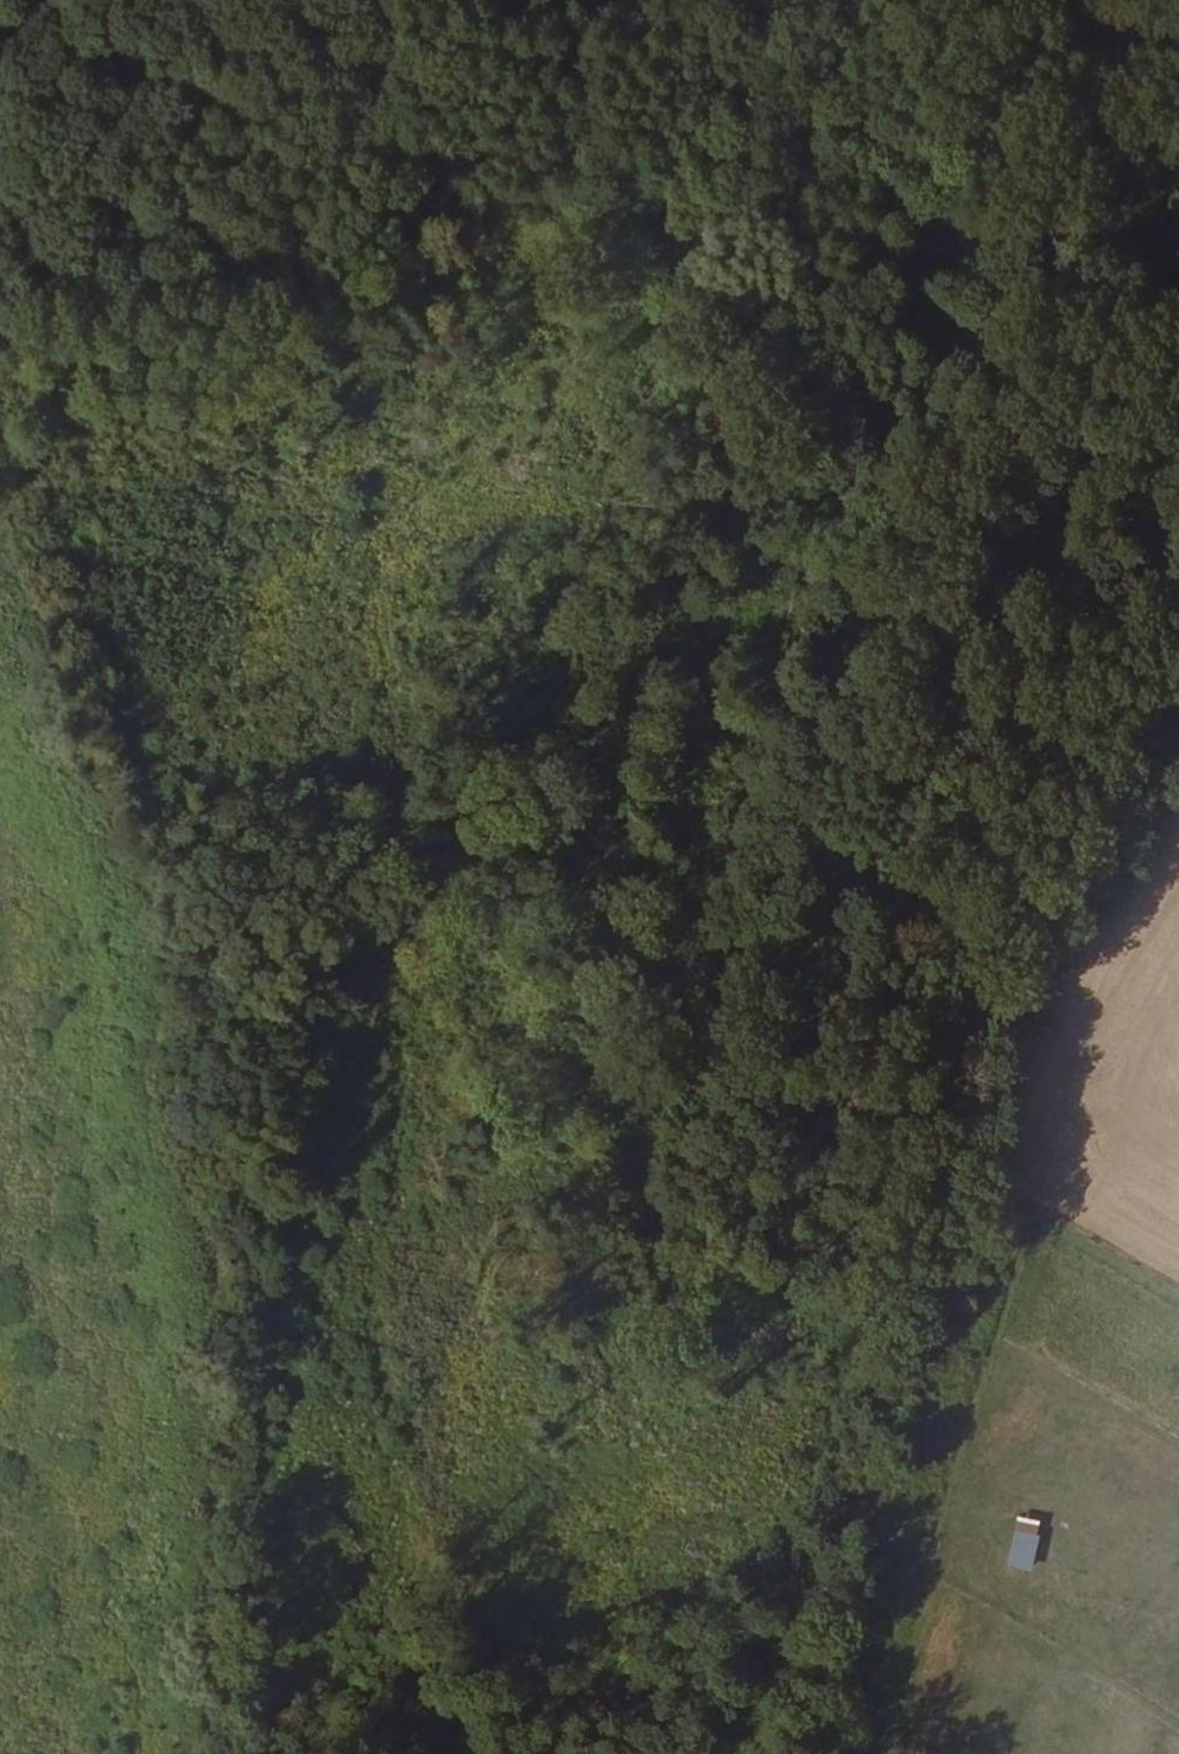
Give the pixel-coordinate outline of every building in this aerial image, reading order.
[(1006,1568),(1030,1572),(1039,1521),(1015,1517),(1006,1568)]
